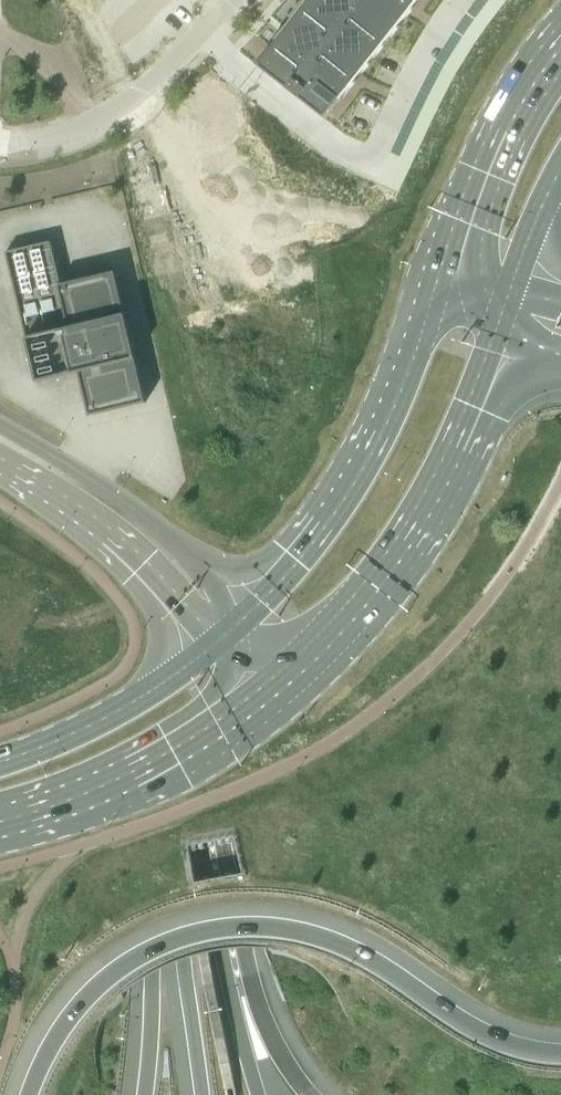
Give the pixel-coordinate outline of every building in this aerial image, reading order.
[(96,17),(137,3),(136,0),(90,0),(96,17)] [(257,66),(325,119),(419,0),(307,0),(271,47),(258,63),(257,64),(258,65),(257,66)] [(137,18),(100,30),(109,56),(145,44),(137,18)] [(126,316),(115,272),(62,284),(51,242),(6,252),(37,383),(79,373),(84,395),(89,416),(146,403),(136,360),(126,316)]
